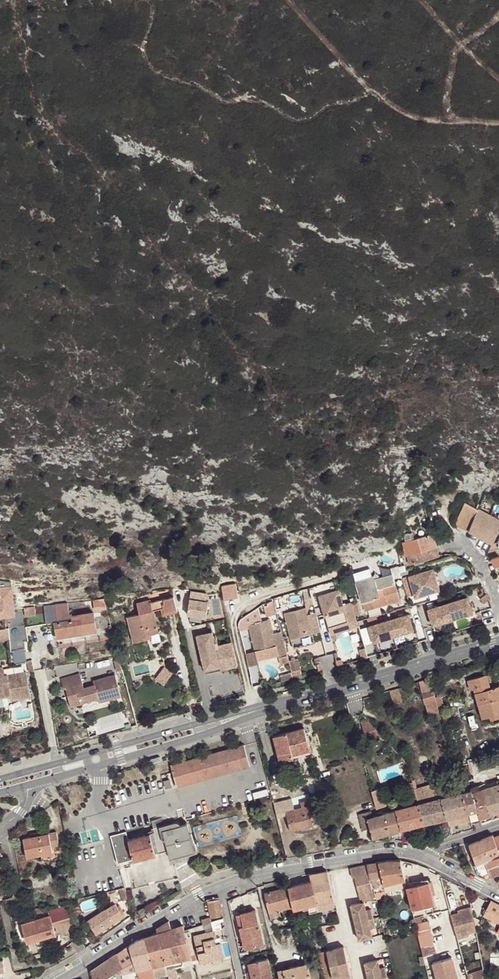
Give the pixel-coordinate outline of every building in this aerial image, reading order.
[(468,532),(479,510),(465,503),(454,524),(468,532)] [(479,510),(468,532),(493,544),(498,531),(498,521),(479,510)] [(433,534),(404,542),(410,564),(439,556),(433,534)] [(498,555),(498,543),(498,542),(493,544),(487,555),(492,558),(498,555)] [(411,576),(417,597),(441,590),(435,569),(411,576)] [(374,576),(355,582),(365,612),(399,601),(394,584),(378,589),(374,576)] [(223,599),(238,598),(237,583),(221,585),(223,599)] [(22,585),(0,585),(0,595),(21,595),(22,585)] [(309,588),(302,590),(305,600),(312,598),(309,588)] [(489,599),(485,589),(478,595),(484,603),(489,599)] [(187,590),(184,614),(207,617),(210,592),(187,590)] [(319,596),(329,628),(348,622),(350,629),(358,626),(351,603),(344,605),(339,590),(319,596)] [(273,598),(275,608),(281,607),(279,596),(273,598)] [(178,611),(174,597),(151,602),(150,600),(137,603),(139,614),(128,617),(135,642),(148,638),(147,635),(151,634),(159,632),(154,610),(162,608),(165,607),(167,614),(178,611)] [(449,604),(453,620),(473,614),(468,598),(449,604)] [(106,608),(104,599),(93,602),(95,610),(106,608)] [(38,607),(42,625),(54,623),(56,638),(97,631),(94,612),(70,616),(68,604),(38,607)] [(453,620),(449,604),(429,609),(433,625),(453,620)] [(26,628),(42,625),(38,607),(6,610),(8,628),(10,640),(11,651),(30,648),(26,628)] [(320,632),(315,613),(308,615),(307,609),(285,614),(291,639),(312,634),(320,632)] [(389,621),(394,637),(414,630),(409,615),(389,621)] [(278,658),(287,656),(281,632),(273,634),(270,620),(249,625),(255,651),(268,648),(275,646),(278,658)] [(374,642),(394,637),(389,621),(369,626),(374,642)] [(348,622),(329,628),(331,635),(350,629),(348,622)] [(475,627),(478,637),(497,632),(494,622),(475,627)] [(465,630),(468,640),(478,637),(475,627),(465,630)] [(0,630),(0,641),(10,640),(8,628),(0,630)] [(221,671),(238,667),(232,645),(216,649),(212,632),(198,636),(202,652),(200,653),(205,671),(220,667),(221,671)] [(270,658),(268,648),(255,651),(245,654),(248,667),(259,664),(258,661),(270,658)] [(288,658),(291,669),(299,667),(296,656),(288,658)] [(12,700),(31,697),(26,672),(4,676),(3,668),(0,668),(0,698),(8,697),(7,695),(11,694),(11,696),(12,700)] [(121,696),(115,675),(97,679),(99,683),(84,687),(80,673),(61,678),(63,688),(66,688),(69,699),(79,697),(80,702),(98,698),(99,702),(121,696)] [(280,675),(282,682),(293,679),(291,673),(280,675)] [(491,719),(498,717),(498,686),(490,689),(486,675),(468,680),(470,690),(474,689),(483,719),(491,717),(491,719)] [(435,697),(429,678),(419,681),(429,714),(439,711),(438,707),(435,697)] [(398,692),(391,694),(394,703),(401,701),(398,692)] [(435,697),(438,707),(443,706),(441,696),(435,697)] [(80,702),(79,697),(69,699),(70,706),(80,703),(80,702)] [(309,746),(304,728),(273,736),(278,755),(309,746)] [(244,744),(171,765),(177,787),(250,766),(244,744)] [(309,746),(278,755),(280,762),(293,759),(292,755),(310,750),(309,746)] [(497,767),(496,759),(486,762),(487,769),(497,767)] [(459,768),(460,775),(471,773),(469,765),(459,768)] [(418,804),(424,824),(447,818),(442,798),(437,799),(432,783),(414,788),(416,796),(418,804)] [(498,784),(482,789),(490,815),(498,812),(498,787),(498,784)] [(463,793),(469,814),(477,811),(479,818),(490,815),(482,789),(472,792),(472,790),(463,793)] [(376,809),(382,807),(378,793),(372,795),(374,799),(376,809)] [(449,825),(470,820),(463,793),(442,798),(447,818),(449,825)] [(313,812),(310,800),(301,802),(302,807),(285,811),(290,831),(313,825),(311,818),(310,813),(313,812)] [(396,810),(396,811),(401,830),(424,824),(418,804),(396,810)] [(363,830),(371,828),(368,818),(373,817),(371,811),(359,814),(363,830)] [(396,811),(385,814),(383,814),(378,816),(373,817),(368,818),(371,828),(387,824),(390,833),(401,830),(396,811)] [(477,811),(469,814),(470,820),(471,821),(479,818),(477,811)] [(126,831),(111,835),(118,863),(134,859),(134,860),(156,855),(156,853),(158,853),(159,854),(169,851),(181,848),(181,847),(186,846),(182,831),(183,831),(181,826),(181,825),(181,824),(180,824),(180,823),(179,823),(178,822),(177,822),(176,822),(175,823),(176,827),(153,833),(150,834),(129,840),(126,831)] [(152,829),(153,833),(176,827),(175,823),(152,829)] [(188,824),(181,826),(183,831),(182,831),(186,846),(181,847),(181,848),(169,851),(171,859),(196,853),(188,824)] [(373,837),(390,833),(387,824),(371,828),(373,837)] [(52,852),(53,852),(52,847),(59,845),(57,832),(40,835),(31,837),(23,839),(27,857),(41,854),(52,852)] [(476,865),(498,856),(498,850),(494,837),(493,835),(469,845),(476,865)] [(476,865),(479,871),(488,867),(492,877),(498,874),(498,856),(476,865)] [(405,880),(400,858),(388,861),(377,863),(382,885),(392,882),(405,880)] [(377,863),(368,864),(373,887),(378,886),(382,885),(377,863)] [(355,876),(361,902),(364,902),(375,899),(367,864),(350,868),(352,877),(355,876)] [(309,874),(311,882),(319,911),(333,908),(335,904),(328,871),(309,874)] [(395,895),(408,892),(406,887),(405,880),(392,882),(395,895)] [(429,881),(406,887),(408,892),(412,909),(434,904),(429,881)] [(311,882),(289,887),(294,907),(294,909),(313,905),(315,912),(319,911),(311,882)] [(395,895),(392,882),(382,885),(378,886),(379,893),(375,895),(376,900),(395,895)] [(294,907),(289,887),(264,893),(271,919),(281,917),(280,910),(294,907)] [(97,934),(131,911),(128,899),(125,899),(118,902),(117,901),(88,921),(97,934)] [(207,901),(210,917),(210,919),(223,916),(219,899),(207,901)] [(491,900),(484,914),(498,922),(498,905),(491,900)] [(22,904),(25,910),(31,907),(29,901),(22,904)] [(364,902),(361,902),(351,905),(359,939),(372,936),(370,928),(375,927),(371,909),(366,910),(364,902)] [(476,930),(471,906),(462,909),(462,911),(458,912),(451,914),(457,938),(469,935),(468,933),(476,930)] [(69,910),(50,915),(53,927),(72,921),(69,910)] [(244,948),(263,944),(255,910),(236,915),(244,948)] [(50,915),(22,923),(28,942),(44,938),(44,935),(55,932),(53,927),(50,915)] [(177,943),(172,929),(169,921),(156,929),(158,933),(162,946),(165,963),(182,959),(177,943)] [(428,921),(416,924),(418,933),(421,947),(434,944),(428,921)] [(183,925),(172,929),(177,943),(182,959),(187,958),(191,957),(184,930),(183,925)] [(214,930),(193,935),(200,962),(209,960),(208,956),(223,953),(221,941),(216,943),(214,938),(216,937),(214,930)] [(158,933),(144,938),(151,966),(154,978),(168,974),(165,963),(162,946),(158,933)] [(123,951),(129,972),(130,978),(131,978),(140,977),(136,969),(151,966),(144,938),(137,941),(129,946),(130,947),(123,951)] [(344,947),(335,948),(341,976),(350,974),(344,947)] [(335,948),(327,950),(330,966),(333,978),(341,976),(335,948)] [(323,967),(330,966),(327,950),(320,952),(323,967)] [(129,972),(123,951),(117,953),(121,969),(122,974),(129,972)] [(117,953),(91,971),(93,978),(111,978),(109,977),(121,969),(117,953)] [(267,959),(248,963),(252,978),(272,978),(267,959)] [(378,960),(364,963),(368,978),(388,978),(385,967),(380,968),(378,960)] [(465,964),(467,971),(482,968),(481,961),(465,964)] [(278,970),(280,978),(311,978),(307,963),(278,970)] [(136,969),(140,977),(141,978),(149,978),(154,978),(151,966),(136,969)] [(323,967),(325,978),(333,978),(330,966),(323,967)] [(468,978),(485,978),(485,977),(483,969),(467,973),(468,978)]
